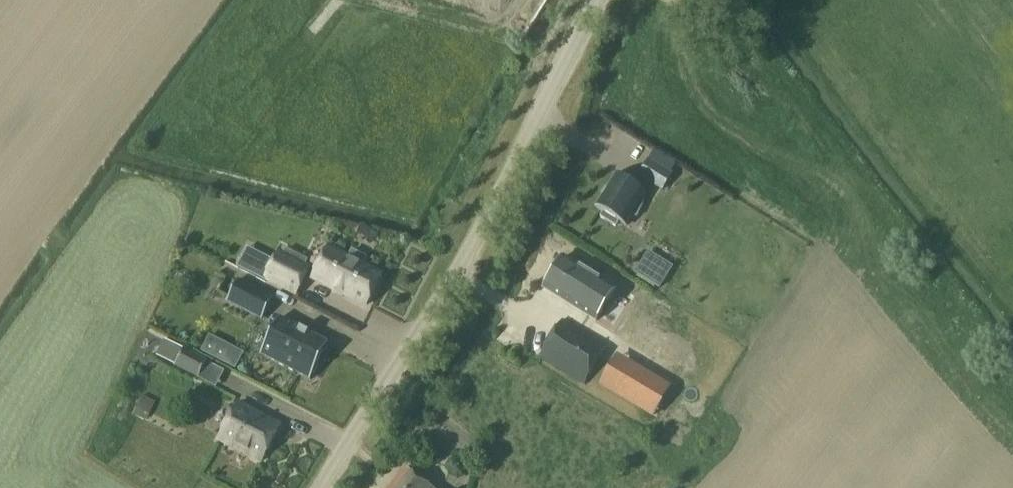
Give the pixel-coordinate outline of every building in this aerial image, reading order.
[(671,173),(649,159),(648,159),(638,176),(663,191),(673,174),(671,173)] [(647,194),(618,175),(609,189),(607,189),(602,196),(604,197),(597,207),(605,212),(601,217),(617,226),(620,221),(627,226),(634,215),(638,217),(645,201),(643,200),(647,194)] [(348,259),(329,249),(314,278),(367,305),(382,277),(362,267),(367,258),(353,250),(348,259)] [(545,287),(598,320),(616,290),(564,257),(545,287)] [(305,274),(276,259),(260,289),(291,305),(308,272),(306,272),(305,274)] [(673,267),(661,259),(647,281),(660,289),(673,267)] [(273,298),(239,280),(227,302),(262,320),(273,298)] [(329,344),(279,318),(261,354),(311,380),(329,344)] [(564,319),(540,357),(585,385),(607,346),(564,319)] [(207,362),(182,349),(173,366),(198,379),(207,362)] [(229,350),(223,363),(236,370),(242,357),(229,350)] [(594,385),(650,416),(668,382),(612,352),(594,385)] [(141,395),(133,410),(150,418),(158,403),(141,395)] [(239,404),(220,440),(263,462),(281,426),(239,404)] [(390,487),(433,487),(406,467),(390,487)]
